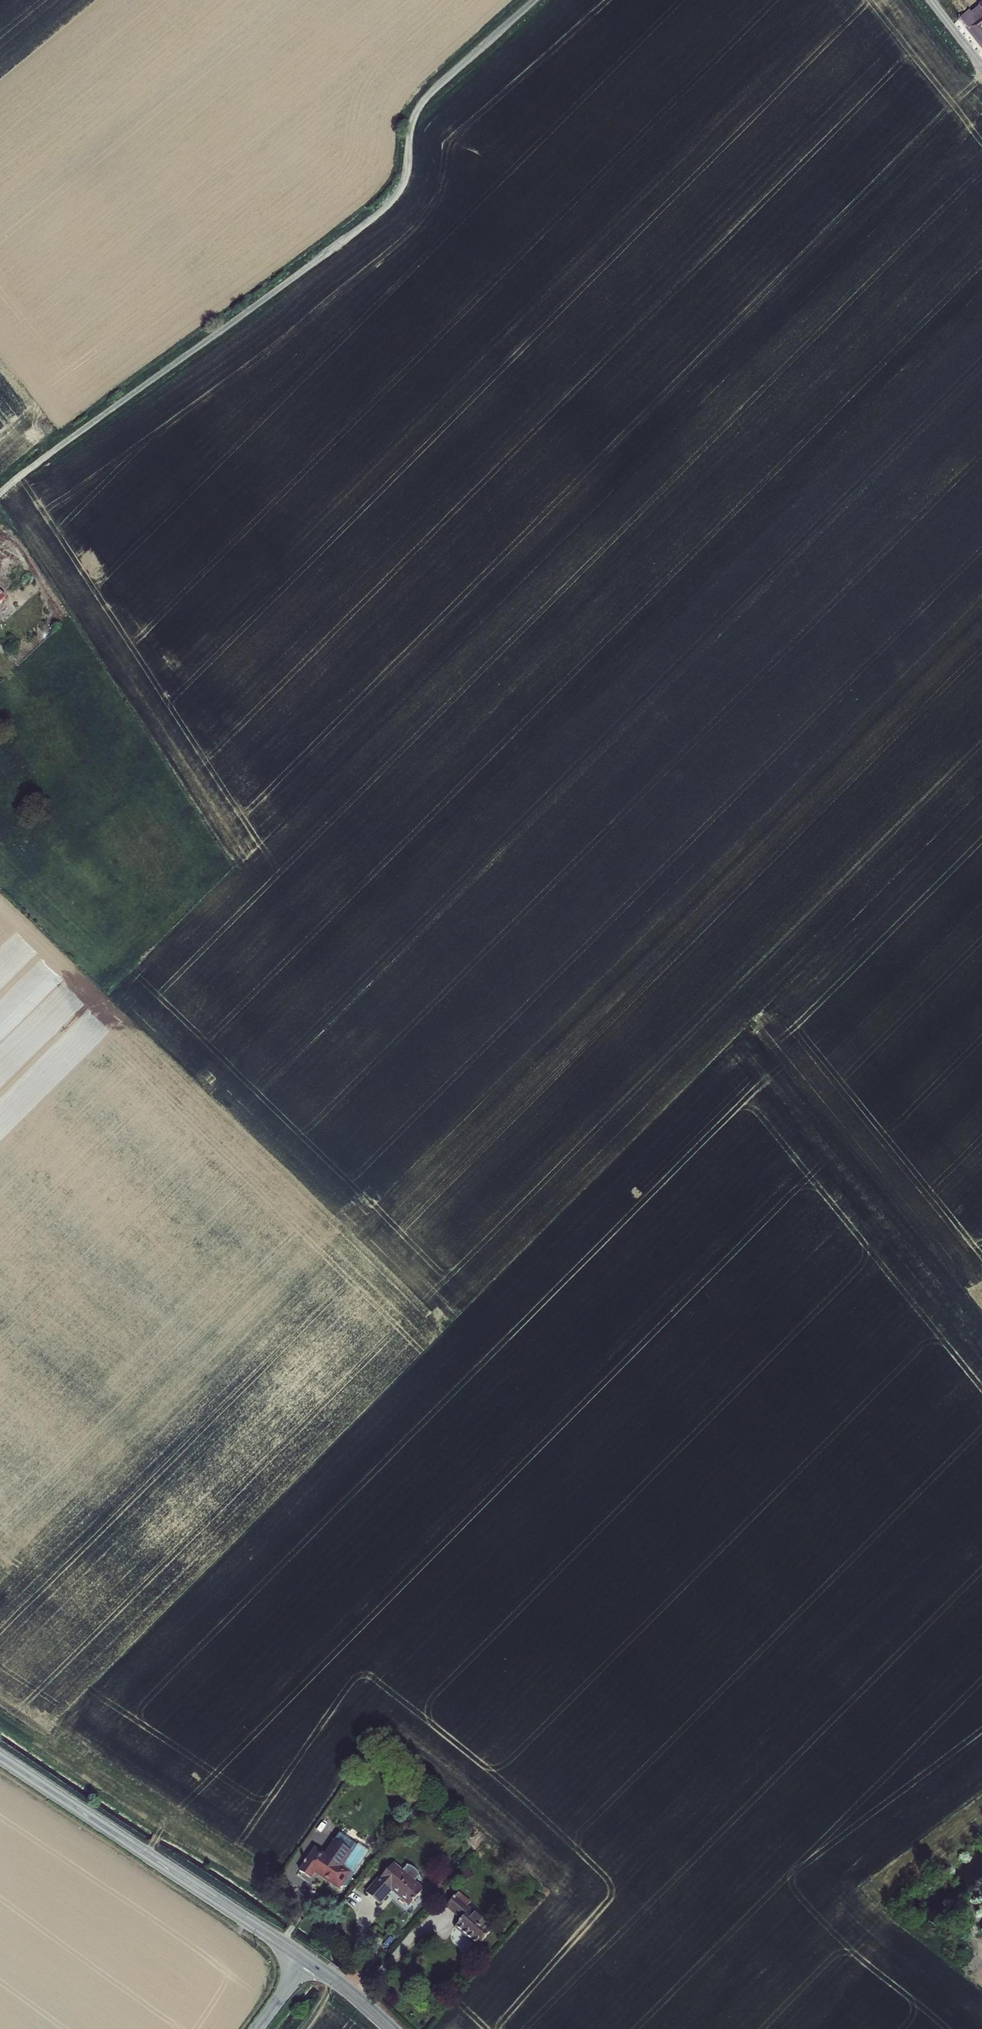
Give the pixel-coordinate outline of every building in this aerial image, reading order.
[(972,14),(970,12),(960,20),(975,39),(981,48),(981,6),(972,14)] [(315,1873),(339,1889),(341,1886),(344,1882),(350,1874),(315,1850),(300,1871),(311,1878),(315,1873)] [(402,1872),(393,1864),(391,1866),(387,1871),(368,1893),(380,1903),(391,1891),(393,1893),(394,1892),(395,1890),(399,1894),(397,1895),(409,1905),(423,1890),(414,1883),(420,1875),(416,1870),(408,1866),(402,1872)] [(461,1918),(455,1927),(478,1947),(492,1929),(466,1906),(469,1903),(457,1892),(446,1905),(461,1918)]
